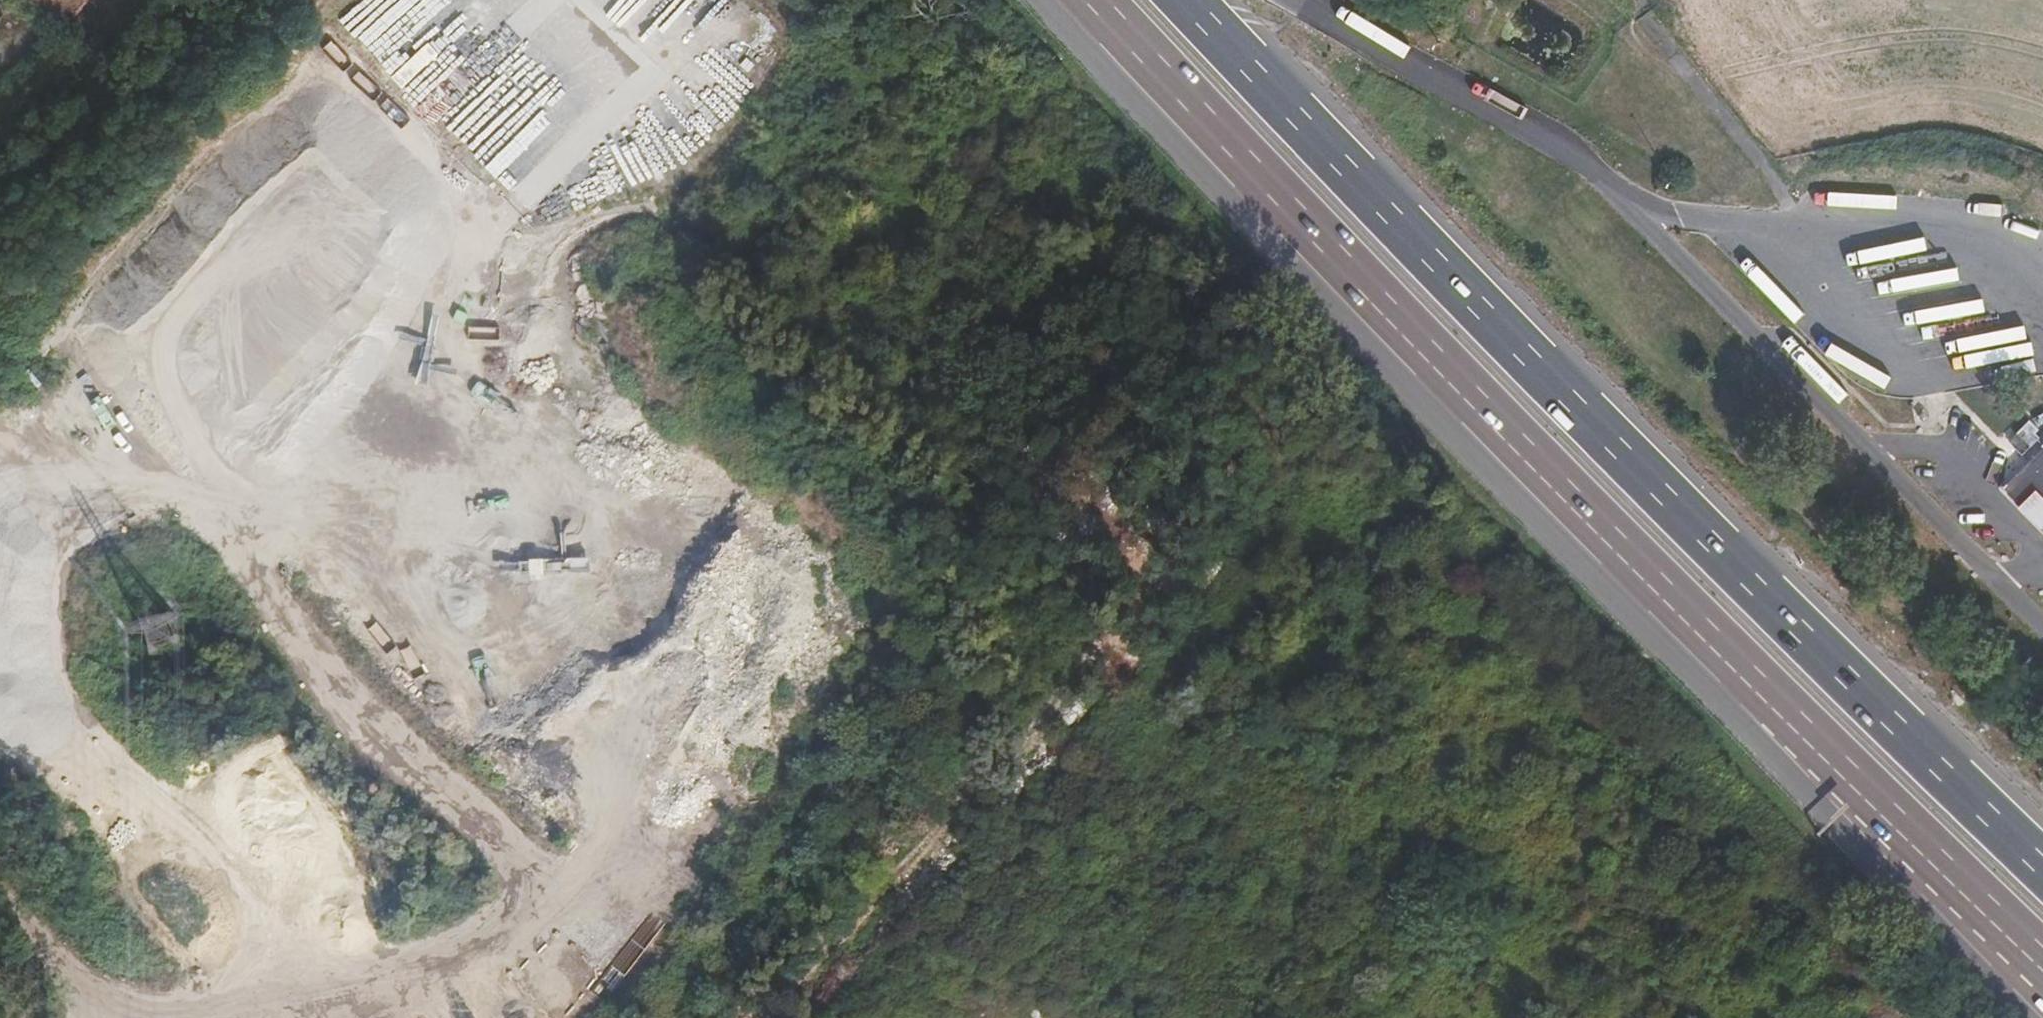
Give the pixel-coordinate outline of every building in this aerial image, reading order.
[(2030,416),(2010,438),(2024,452),(2042,432),(2042,428),(2030,416)] [(75,456),(83,448),(63,428),(55,437),(75,456)] [(2005,492),(2026,513),(2040,499),(2042,502),(2042,453),(2005,492)] [(2040,499),(2026,513),(2022,516),(2042,537),(2042,502),(2040,499)]
